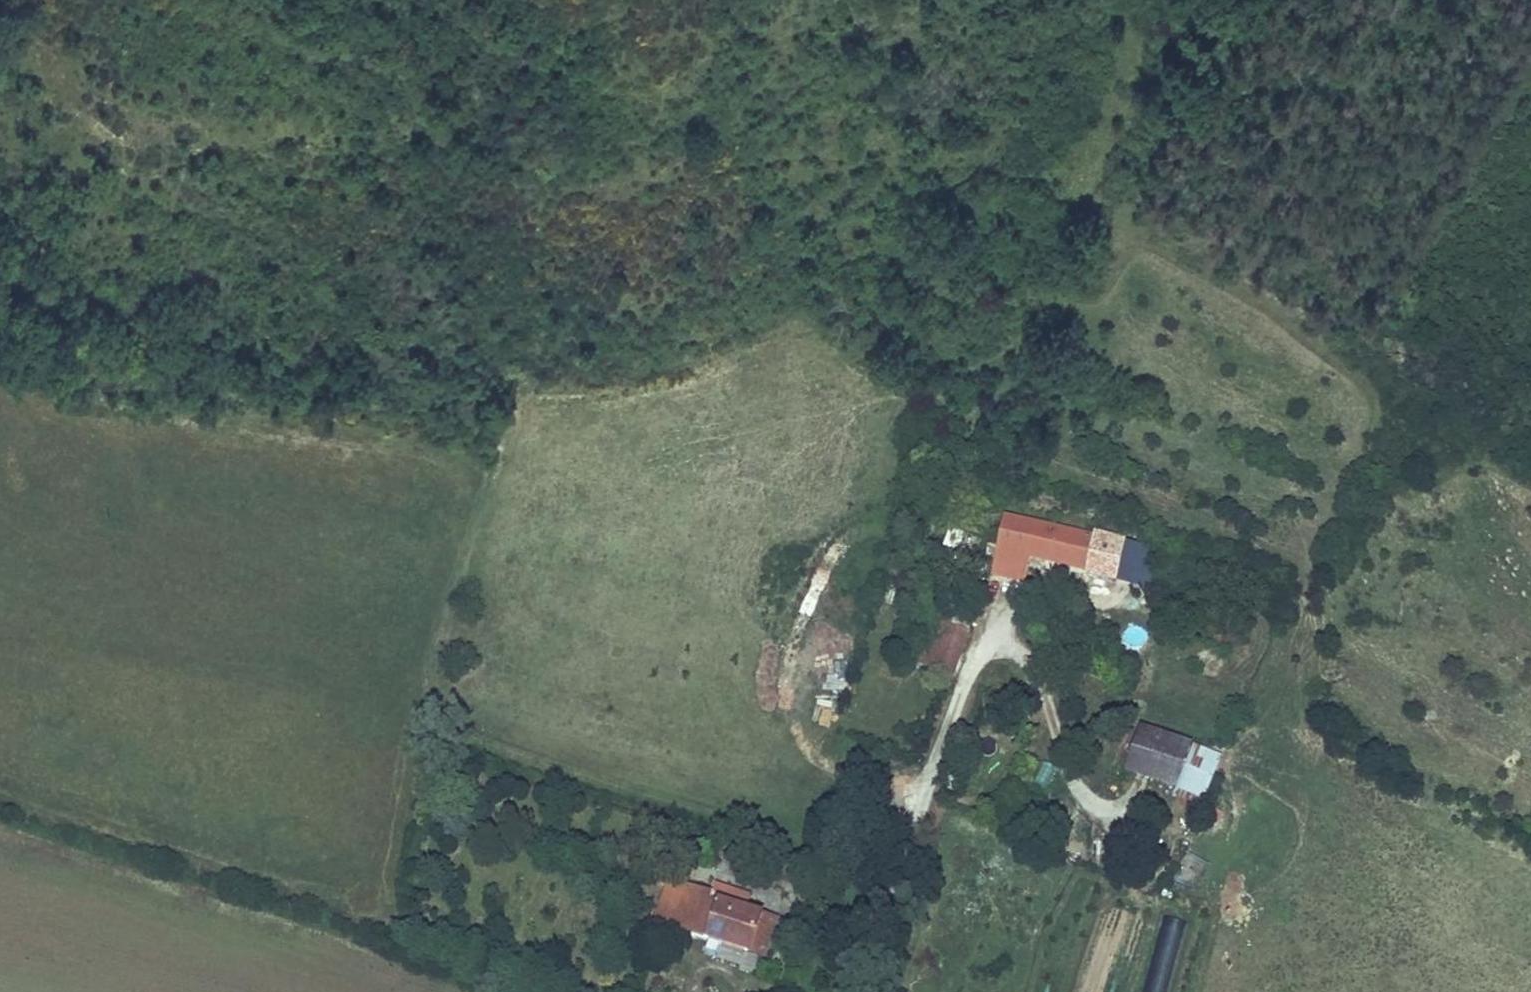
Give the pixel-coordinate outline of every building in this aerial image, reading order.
[(1084,563),(1091,532),(988,508),(977,551),(987,553),(984,565),(1021,574),(1027,551),(1083,564),(1084,563)] [(1134,574),(1144,534),(1093,522),(1091,532),(1084,563),(1134,574)] [(1149,578),(1159,537),(1144,534),(1134,574),(1149,578)] [(960,643),(965,625),(955,622),(960,602),(955,596),(944,593),(937,618),(930,615),(925,632),(960,643)] [(952,673),(960,643),(925,632),(917,663),(952,673)] [(1143,722),(1133,760),(1181,772),(1191,734),(1143,722)] [(693,866),(683,903),(777,929),(787,892),(693,866)] [(1145,991),(1167,991),(1171,969),(1150,965),(1145,991)]
